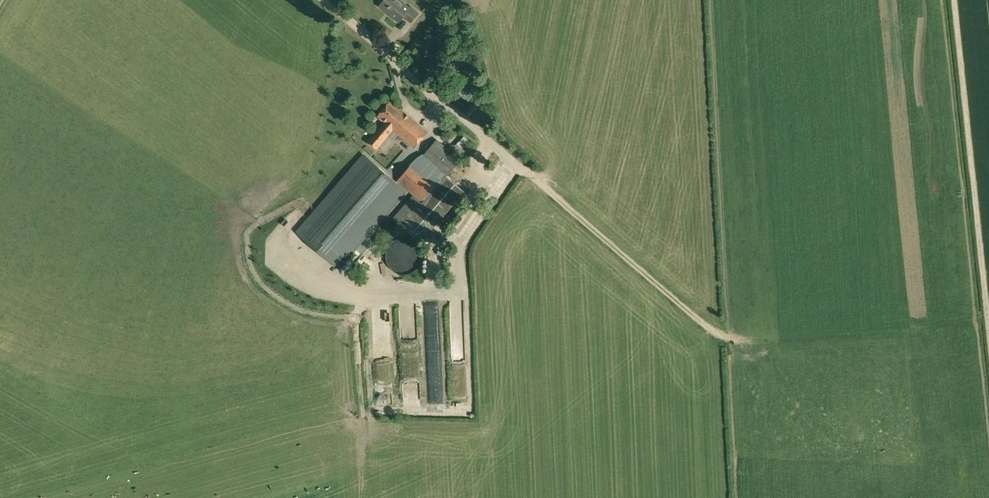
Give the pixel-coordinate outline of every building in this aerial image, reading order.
[(404,16),(411,22),(419,13),(411,7),(410,8),(401,0),(385,0),(380,6),(398,22),(404,16)] [(428,132),(401,109),(400,108),(399,109),(390,101),(378,116),(384,122),(368,141),(376,149),(378,146),(384,151),(399,134),(414,147),(428,132)] [(413,194),(393,217),(402,225),(421,242),(465,191),(447,176),(461,159),(437,138),(422,155),(420,153),(396,181),(413,194)] [(385,165),(393,173),(413,154),(405,146),(385,165)] [(339,268),(406,191),(364,154),(296,231),(339,268)] [(399,239),(397,240),(394,241),(392,242),(390,245),(388,248),(387,251),(386,255),(386,258),(387,261),(388,264),(390,267),(392,269),(394,270),(396,272),(399,273),(402,273),(405,273),(408,273),(412,272),(414,270),(417,268),(419,265),(421,261),(421,258),(422,255),(421,253),(421,250),(419,247),(418,245),(415,242),(413,240),(410,239),(407,238),(404,238),(401,238),(399,239)]
